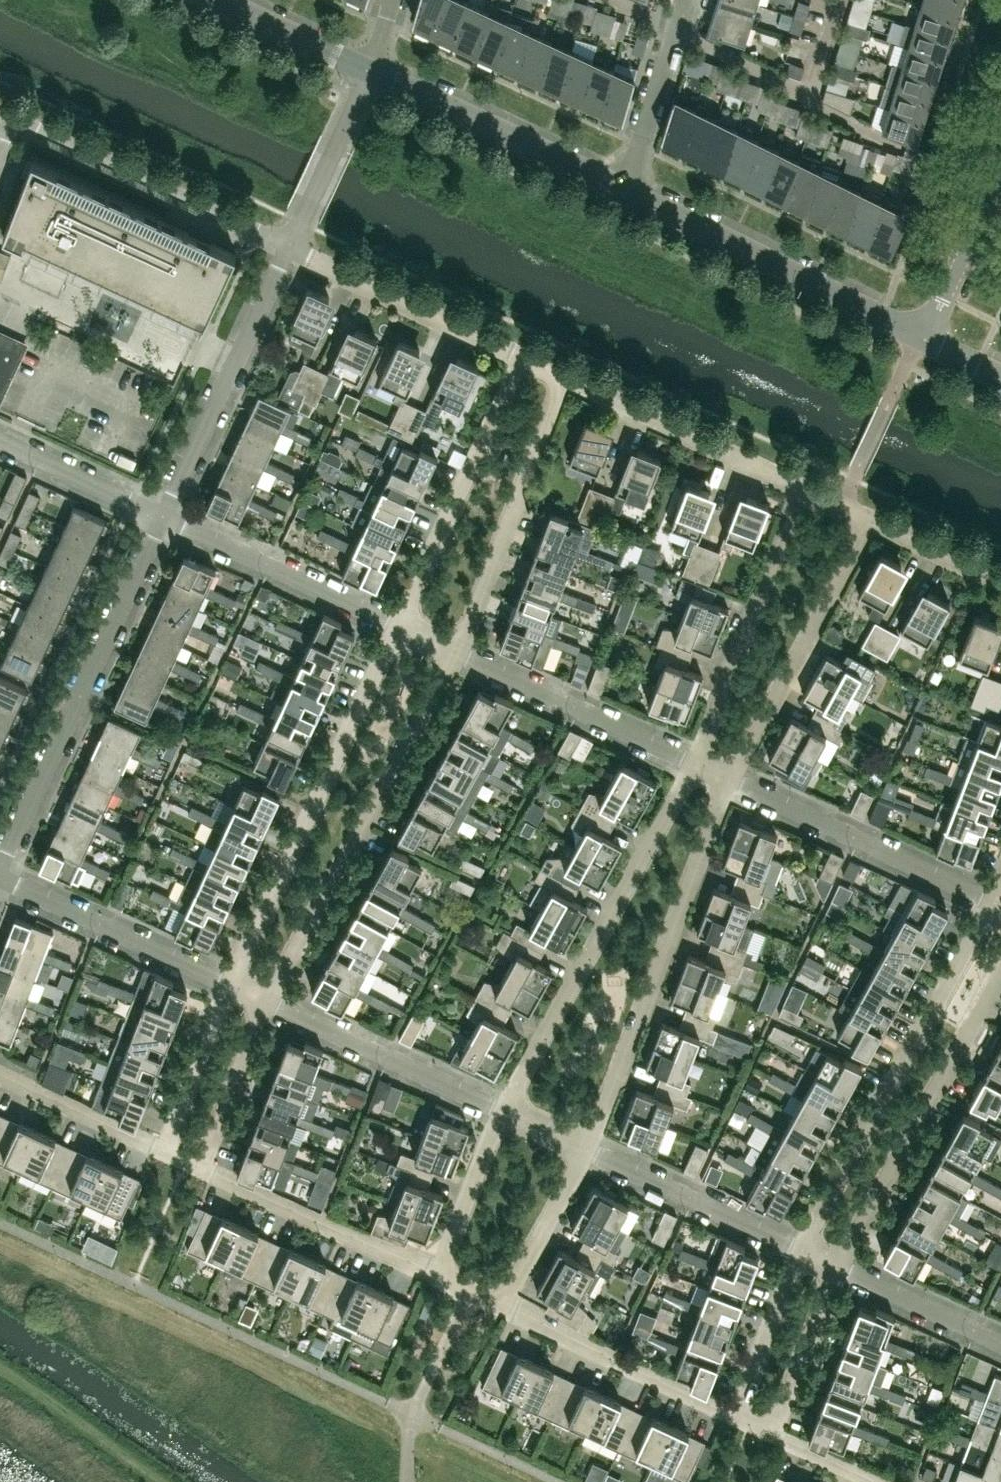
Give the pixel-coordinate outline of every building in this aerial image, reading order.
[(444,0),(418,0),(413,19),(435,29),(444,0)] [(468,1),(465,0),(444,0),(435,29),(456,39),(467,4),(468,1)] [(559,12),(562,0),(552,0),(549,9),(559,12)] [(559,12),(568,15),(573,0),(562,0),(559,12)] [(757,3),(747,0),(718,0),(715,12),(751,23),(757,3)] [(965,0),(923,0),(921,4),(960,16),(965,0)] [(498,59),(508,23),(512,12),(511,11),(512,9),(491,2),(488,10),(477,49),(498,59)] [(805,18),(809,6),(798,3),(794,15),(805,18)] [(477,49),(488,10),(467,4),(456,39),(477,49)] [(954,37),(960,16),(921,4),(915,25),(954,37)] [(591,29),(600,32),(607,11),(597,9),(591,29)] [(616,14),(607,11),(600,32),(610,35),(616,14)] [(518,68),(529,33),(530,30),(529,30),(533,18),(512,12),(508,23),(498,59),(518,68)] [(745,43),(751,23),(715,12),(708,32),(745,43)] [(781,13),(778,25),(790,29),(791,27),(794,16),(781,13)] [(801,30),(805,18),(794,15),(794,16),(791,27),(801,30)] [(855,35),(858,24),(847,21),(843,31),(855,35)] [(867,39),(870,28),(858,24),(855,35),(867,39)] [(947,58),(954,37),(915,25),(908,46),(947,58)] [(643,51),(649,31),(640,28),(633,49),(643,51)] [(539,78),(551,39),(529,33),(518,68),(539,78)] [(560,88),(571,52),(572,49),(559,45),(561,37),(552,34),(551,39),(539,78),(560,88)] [(941,78),(947,58),(908,46),(902,66),(941,78)] [(692,74),(698,53),(689,50),(683,71),(692,74)] [(580,97),(592,59),(571,52),(560,88),(580,97)] [(602,107),(613,72),(614,69),(600,65),(603,56),(594,54),(592,59),(580,97),(602,107)] [(800,78),(804,66),(790,62),(786,73),(800,78)] [(842,76),(846,65),(834,62),(831,72),(842,76)] [(941,78),(902,66),(893,63),(886,84),(934,99),(941,78)] [(854,79),(857,69),(846,65),(842,76),(854,79)] [(715,88),(725,91),(732,71),(722,68),(715,88)] [(741,74),(732,71),(725,91),(734,94),(741,74)] [(623,117),(635,78),(613,72),(602,107),(623,117)] [(928,120),(934,99),(886,84),(880,105),(889,108),(928,120)] [(757,109),(766,112),(773,92),(763,88),(757,109)] [(850,113),(855,97),(826,88),(823,99),(850,113)] [(683,146),(696,108),(683,103),(685,95),(676,92),(661,135),(683,146)] [(782,95),(773,92),(766,112),(776,115),(782,95)] [(704,157),(716,121),(717,118),(703,114),(706,106),(698,103),(696,108),(683,146),(704,157)] [(921,141),(928,120),(889,108),(882,129),(921,141)] [(796,135),(805,138),(812,118),(803,115),(796,135)] [(822,121),(812,118),(805,138),(815,141),(822,121)] [(725,167),(736,131),(737,128),(716,121),(704,157),(725,167)] [(745,177),(757,142),(758,139),(736,131),(725,167),(745,177)] [(837,155),(847,159),(853,139),(844,135),(837,155)] [(863,142),(853,139),(847,159),(856,162),(863,142)] [(766,187),(778,152),(779,149),(757,142),(745,177),(766,187)] [(928,162),(931,150),(907,143),(903,155),(928,162)] [(890,173),(896,153),(887,150),(881,170),(890,173)] [(786,198),(799,159),(778,152),(766,187),(786,198)] [(807,208),(822,164),(823,161),(801,154),(799,159),(786,198),(807,208)] [(236,253),(189,231),(33,159),(4,235),(202,327),(236,253)] [(822,164),(807,208),(828,218),(839,183),(843,171),(822,164)] [(848,228),(860,193),(861,190),(839,183),(828,218),(848,228)] [(868,238),(881,200),(860,193),(848,228),(868,238)] [(874,244),(890,249),(899,222),(908,225),(915,204),(883,193),(881,200),(868,238),(874,241),(874,244)] [(12,253),(0,249),(0,279),(2,280),(12,253)] [(336,299),(329,296),(308,287),(289,328),(308,337),(303,346),(305,352),(310,355),(317,341),(336,299)] [(358,380),(377,338),(349,326),(342,342),(327,375),(316,369),(305,392),(302,397),(316,404),(322,390),(333,395),(343,373),(358,380)] [(26,343),(0,332),(0,395),(26,343)] [(388,429),(401,435),(414,406),(403,402),(419,369),(420,369),(427,353),(399,340),(380,381),(398,390),(393,399),(400,402),(388,429)] [(425,411),(414,406),(401,435),(414,441),(422,422),(433,427),(446,401),(460,408),(479,366),(452,353),(444,369),(425,411)] [(305,392),(316,369),(303,363),(300,370),(292,386),(305,392)] [(305,392),(292,386),(300,370),(297,369),(291,371),(278,398),(285,401),(297,408),(302,397),(305,392)] [(282,427),(284,423),(291,407),(259,393),(251,412),(282,427)] [(303,400),(298,410),(307,414),(312,404),(303,400)] [(284,423),(282,427),(251,412),(242,430),(274,445),(281,430),(294,437),(298,429),(284,423)] [(614,429),(608,426),(586,418),(570,461),(598,472),(614,429)] [(312,436),(298,429),(294,437),(309,443),(310,440),(312,436)] [(267,460),(274,445),(242,430),(233,449),(265,464),(267,460)] [(345,433),(341,442),(356,449),(360,439),(345,433)] [(309,443),(306,449),(314,453),(319,443),(310,440),(309,443)] [(424,440),(420,448),(429,452),(432,444),(424,440)] [(425,481),(437,456),(429,452),(420,448),(418,452),(402,445),(394,463),(377,454),(373,462),(391,470),(392,466),(425,481)] [(356,453),(373,462),(377,454),(359,446),(356,453)] [(613,497),(602,493),(591,522),(604,527),(612,508),(620,511),(627,493),(644,500),(661,458),(632,447),(626,463),(613,497)] [(267,460),(265,464),(233,449),(225,468),(256,482),(263,467),(277,474),(280,467),(267,460)] [(416,502),(425,481),(392,466),(391,470),(383,487),(416,502)] [(295,473),(280,467),(277,474),(291,480),(295,473)] [(248,501),(249,497),(256,482),(225,468),(216,486),(248,501)] [(16,470),(4,497),(15,502),(27,475),(16,470)] [(683,572),(696,577),(707,548),(696,544),(716,494),(687,483),(671,525),(690,533),(683,550),(690,553),(683,572)] [(249,497),(248,501),(216,486),(207,505),(239,520),(246,504),(260,511),(263,504),(249,497)] [(336,494),(354,503),(357,496),(340,487),(336,494)] [(406,523),(416,502),(383,487),(375,504),(357,496),(354,503),(372,511),(373,507),(406,523)] [(578,517),(591,522),(602,493),(589,488),(578,517)] [(33,511),(40,496),(29,491),(22,506),(33,511)] [(753,546),(769,503),(741,493),(721,545),(730,549),(734,539),(753,546)] [(15,502),(4,497),(0,505),(0,513),(8,517),(15,502)] [(277,510),(263,504),(260,511),(274,517),(277,510)] [(96,540),(106,519),(74,505),(65,525),(96,540)] [(33,511),(22,506),(15,520),(26,525),(33,511)] [(396,543),(406,523),(373,507),(372,511),(363,528),(396,543)] [(575,550),(576,547),(587,551),(596,528),(551,511),(541,537),(575,550)] [(87,559),(96,540),(65,525),(56,545),(87,559)] [(387,564),(396,543),(363,528),(356,545),(338,537),(335,544),(352,552),(354,549),(387,564)] [(317,536),(335,544),(338,537),(321,529),(317,536)] [(15,550),(22,535),(11,530),(4,545),(15,550)] [(567,571),(574,554),(592,561),(594,553),(587,551),(576,547),(575,550),(541,537),(533,558),(567,571)] [(15,550),(4,545),(0,553),(0,561),(8,564),(15,550)] [(78,579),(87,559),(56,545),(47,564),(78,579)] [(721,553),(707,548),(696,577),(709,582),(721,553)] [(377,585),(387,564),(354,549),(352,552),(342,574),(360,583),(362,579),(377,585)] [(613,560),(594,553),(592,561),(610,567),(611,564),(613,560)] [(879,619),(899,583),(907,568),(881,553),(859,593),(875,602),(868,614),(879,619)] [(207,589),(208,585),(216,570),(184,555),(175,574),(207,589)] [(613,560),(611,564),(633,572),(638,560),(630,557),(626,565),(620,563),(613,560)] [(559,593),(560,589),(567,571),(533,558),(525,580),(559,593)] [(638,560),(633,572),(639,574),(644,562),(638,560)] [(69,599),(78,579),(47,564),(37,584),(69,599)] [(208,585),(207,589),(175,574),(167,592),(198,607),(205,592),(219,599),(222,592),(208,585)] [(664,575),(659,588),(632,577),(627,590),(656,601),(655,603),(667,607),(677,580),(664,575)] [(728,608),(707,600),(712,588),(682,577),(676,594),(688,603),(683,616),(720,630),(728,608)] [(551,614),(557,596),(575,603),(578,596),(560,589),(559,593),(525,580),(517,601),(551,614)] [(60,618),(69,599),(37,584),(28,604),(60,618)] [(927,642),(950,602),(923,588),(914,603),(901,628),(927,642)] [(191,622),(198,607),(167,592),(158,611),(190,626),(191,622)] [(236,598),(222,592),(219,599),(233,605),(235,602),(236,598)] [(236,598),(235,602),(243,606),(248,596),(239,592),(236,598)] [(596,603),(578,596),(575,603),(593,610),(596,603)] [(544,631),(551,614),(517,601),(509,622),(543,635),(544,631)] [(51,638),(60,618),(28,604),(19,623),(51,638)] [(191,622),(190,626),(158,611),(149,630),(181,644),(188,629),(202,636),(205,629),(191,622)] [(345,654),(355,633),(340,626),(342,622),(324,613),(314,636),(296,627),(293,634),(310,642),(312,639),(345,654)] [(624,631),(628,620),(616,615),(612,626),(624,631)] [(997,623),(976,615),(959,657),(988,668),(998,642),(1000,633),(1000,624),(997,623)] [(712,652),(720,630),(683,616),(678,628),(663,627),(656,644),(662,646),(686,655),(690,644),(712,652)] [(275,626),(293,634),(296,627),(278,619),(275,626)] [(543,635),(509,622),(500,644),(516,650),(514,655),(543,668),(552,643),(559,646),(562,638),(544,631),(543,635)] [(862,644),(875,651),(887,629),(874,622),(862,644)] [(41,658),(51,638),(19,623),(10,643),(41,658)] [(219,635),(205,629),(202,636),(216,642),(219,635)] [(899,636),(887,629),(875,651),(887,658),(899,636)] [(172,663),(174,659),(181,644),(149,630),(141,648),(172,663)] [(241,633),(236,644),(247,649),(252,638),(241,633)] [(579,649),(580,645),(562,638),(559,646),(577,653),(579,649)] [(335,675),(345,654),(312,639),(310,642),(302,660),(335,675)] [(32,678),(41,658),(10,643),(1,663),(32,678)] [(218,665),(224,646),(215,643),(209,662),(218,665)] [(703,675),(681,667),(686,655),(662,646),(655,665),(662,670),(657,683),(694,697),(703,675)] [(174,659),(172,663),(141,648),(132,667),(164,681),(171,666),(184,673),(188,666),(174,659)] [(577,653),(575,659),(579,661),(590,665),(594,655),(579,649),(577,653)] [(599,660),(611,665),(615,654),(603,649),(599,660)] [(861,699),(875,675),(871,673),(875,666),(852,653),(846,664),(826,653),(815,674),(850,693),(861,699)] [(228,659),(222,670),(234,675),(239,664),(228,659)] [(256,667),(274,676),(277,669),(259,660),(256,667)] [(325,696),(335,675),(302,660),(294,677),(277,669),(274,676),(291,684),(293,680),(325,696)] [(606,679),(611,665),(599,660),(588,689),(600,694),(616,700),(622,685),(606,679)] [(202,672),(188,666),(184,673),(198,679),(202,672)] [(155,700),(157,696),(164,681),(132,667),(123,685),(155,700)] [(843,705),(850,693),(815,674),(803,694),(823,705),(817,716),(840,728),(850,711),(843,705)] [(984,709),(986,704),(995,680),(982,675),(971,704),(984,709)] [(27,689),(0,676),(0,701),(18,709),(27,689)] [(316,716),(325,696),(293,680),(291,684),(283,701),(316,716)] [(995,680),(986,704),(1000,709),(1000,706),(1000,682),(995,680)] [(686,719),(694,697),(657,683),(649,705),(686,719)] [(157,696),(155,700),(123,685),(115,704),(146,719),(153,703),(167,710),(171,703),(157,696)] [(923,689),(915,706),(922,709),(930,692),(923,689)] [(499,728),(501,724),(513,702),(496,693),(493,698),(479,690),(468,710),(499,728)] [(18,709),(0,701),(0,725),(8,729),(18,709)] [(306,737),(316,716),(283,701),(275,718),(258,710),(254,717),(272,725),(273,722),(306,737)] [(237,709),(254,717),(258,710),(240,702),(237,709)] [(185,709),(171,703),(167,710),(181,716),(185,709)] [(499,728),(468,710),(457,730),(488,747),(499,753),(508,737),(514,740),(518,734),(501,724),(499,728)] [(132,749),(134,745),(141,730),(109,715),(101,734),(132,749)] [(815,756),(826,736),(839,743),(845,731),(840,728),(817,716),(811,727),(791,716),(780,737),(815,756)] [(979,737),(978,741),(1000,750),(1000,724),(986,718),(979,737)] [(916,721),(909,738),(913,740),(916,741),(923,724),(916,721)] [(296,758),(306,737),(273,722),(272,725),(264,742),(296,758)] [(8,729),(0,725),(0,747),(8,729)] [(570,756),(582,734),(570,728),(558,750),(570,756)] [(477,768),(479,764),(488,747),(457,730),(446,750),(477,768)] [(213,741),(194,731),(190,739),(210,749),(213,741)] [(134,745),(132,749),(101,734),(92,753),(124,767),(131,753),(144,759),(148,752),(134,745)] [(535,743),(518,734),(514,740),(531,750),(535,743)] [(978,741),(967,736),(959,756),(1000,772),(1000,750),(978,741)] [(803,777),(815,756),(780,737),(769,757),(803,777)] [(913,740),(908,750),(913,752),(917,742),(916,741),(913,740)] [(285,783),(296,758),(264,742),(254,764),(270,771),(268,776),(285,783)] [(205,759),(185,750),(181,758),(201,767),(205,759)] [(477,768),(446,750),(435,770),(477,793),(486,777),(492,780),(496,773),(479,764),(477,768)] [(162,758),(148,752),(144,759),(158,765),(162,758)] [(115,786),(117,782),(124,767),(92,753),(83,771),(115,786)] [(1000,781),(1000,772),(959,756),(952,775),(945,772),(942,780),(960,787),(962,782),(996,795),(1000,781)] [(645,802),(657,781),(622,762),(611,783),(645,802)] [(924,773),(942,780),(945,772),(927,765),(924,773)] [(874,766),(867,782),(876,787),(884,771),(874,766)] [(477,793),(435,770),(424,790),(455,808),(457,804),(468,810),(477,793)] [(117,782),(115,786),(83,771),(75,790),(106,804),(113,790),(127,796),(130,789),(117,782)] [(513,783),(496,773),(492,780),(509,790),(513,783)] [(540,785),(552,791),(557,783),(545,776),(540,785)] [(987,817),(996,795),(962,782),(960,787),(953,804),(987,817)] [(268,820),(279,794),(263,786),(261,791),(245,783),(235,805),(268,820)] [(645,802),(611,783),(604,795),(590,791),(581,807),(608,823),(614,812),(634,823),(645,802)] [(547,800),(552,791),(540,785),(535,794),(547,800)] [(862,816),(873,794),(861,788),(850,811),(862,816)] [(144,795),(130,789),(127,796),(141,802),(144,795)] [(98,823),(99,820),(106,804),(75,790),(66,808),(98,823)] [(455,808),(424,790),(412,810),(444,828),(455,834),(464,817),(470,820),(474,813),(468,810),(457,804),(455,808)] [(879,800),(909,812),(911,808),(912,803),(882,791),(879,800)] [(550,800),(545,811),(531,804),(525,816),(559,833),(571,811),(550,800)] [(987,817),(953,804),(942,800),(936,818),(929,815),(926,822),(944,829),(945,826),(979,838),(987,817)] [(258,840),(268,820),(235,805),(227,822),(209,814),(206,821),(223,829),(225,825),(258,840)] [(876,805),(869,822),(889,829),(895,812),(876,805)] [(188,813),(206,821),(209,814),(192,806),(188,813)] [(622,844),(602,833),(608,823),(581,807),(572,824),(582,834),(576,846),(611,865),(622,844)] [(99,820),(98,823),(66,808),(57,827),(89,842),(96,827),(110,833),(113,826),(99,820)] [(926,822),(929,815),(911,808),(909,812),(908,815),(926,822)] [(433,848),(444,828),(412,810),(398,836),(415,844),(417,840),(433,848)] [(491,823),(474,813),(470,820),(487,830),(491,823)] [(521,817),(516,828),(530,836),(535,825),(521,817)] [(768,856),(777,834),(740,820),(731,842),(768,856)] [(248,861),(258,840),(225,825),(223,829),(215,846),(248,861)] [(127,833),(113,826),(110,833),(124,840),(127,833)] [(971,860),(979,838),(945,826),(944,829),(936,851),(954,859),(955,854),(971,860)] [(80,860),(82,857),(89,842),(57,827),(49,845),(80,860)] [(782,862),(768,857),(768,856),(731,842),(723,864),(744,872),(740,884),(763,893),(773,896),(777,884),(775,883),(782,862)] [(80,860),(49,845),(40,865),(72,879),(79,882),(86,867),(93,870),(96,863),(82,857),(80,860)] [(239,882),(248,861),(215,846),(207,863),(190,855),(187,862),(194,865),(204,870),(206,867),(239,882)] [(611,865),(576,846),(565,866),(557,862),(555,866),(547,862),(543,869),(573,886),(579,875),(599,886),(611,865)] [(187,862),(190,855),(172,847),(169,854),(187,862)] [(422,867),(406,859),(408,855),(392,847),(379,871),(411,888),(422,867)] [(832,881),(844,855),(831,849),(819,875),(832,881)] [(485,867),(464,857),(461,865),(480,874),(485,867)] [(851,859),(842,879),(852,883),(861,864),(851,859)] [(107,877),(110,870),(96,863),(93,870),(107,877)] [(229,903),(239,882),(206,867),(204,870),(194,865),(185,883),(229,903)] [(587,907),(567,896),(573,886),(543,869),(540,868),(534,879),(541,882),(530,902),(541,908),(541,909),(576,928),(587,907)] [(399,908),(401,905),(411,888),(379,871),(368,891),(399,908)] [(474,885),(454,875),(451,883),(470,893),(474,885)] [(842,904),(852,883),(842,879),(832,899),(842,904)] [(948,910),(933,902),(935,898),(901,882),(888,905),(936,931),(948,910)] [(219,923),(229,903),(185,883),(177,900),(188,905),(187,908),(219,923)] [(130,910),(134,886),(119,884),(115,908),(130,910)] [(742,923),(751,902),(759,905),(763,893),(740,884),(735,895),(714,887),(705,909),(742,923)] [(150,895),(168,904),(171,897),(153,888),(150,895)] [(401,905),(399,908),(368,891),(357,911),(389,928),(398,912),(414,921),(418,914),(401,905)] [(177,900),(171,897),(168,904),(174,906),(165,925),(176,930),(175,934),(193,942),(195,938),(210,945),(219,923),(187,908),(188,905),(177,900)] [(936,931),(888,905),(885,912),(890,915),(883,927),(893,933),(925,951),(936,931)] [(576,928),(541,909),(530,929),(517,922),(511,933),(538,949),(544,938),(564,949),(576,928)] [(754,928),(742,923),(705,909),(697,931),(718,939),(714,951),(743,962),(759,968),(762,961),(751,957),(753,952),(746,949),(754,928)] [(377,948),(379,945),(389,928),(357,911),(346,931),(377,948)] [(435,923),(418,914),(414,921),(431,930),(435,923)] [(46,951),(54,931),(15,917),(6,940),(45,955),(46,951)] [(552,970),(532,959),(538,949),(511,933),(504,929),(496,944),(513,959),(506,972),(541,991),(552,970)] [(379,945),(377,948),(346,931),(335,950),(366,968),(376,951),(392,961),(396,954),(379,945)] [(847,938),(864,947),(867,940),(850,931),(847,938)] [(914,971),(925,951),(893,933),(884,950),(867,940),(864,947),(880,956),(882,953),(914,971)] [(43,958),(56,963),(59,956),(46,951),(45,955),(6,940),(0,957),(0,963),(36,977),(43,958)] [(376,973),(366,968),(335,950),(324,970),(355,988),(357,984),(366,990),(376,973)] [(737,979),(743,962),(714,951),(709,962),(688,954),(680,976),(717,990),(722,978),(737,979)] [(903,991),(914,971),(882,953),(880,956),(871,973),(903,991)] [(413,963),(396,954),(392,961),(409,970),(413,963)] [(808,955),(804,962),(821,971),(824,964),(808,955)] [(72,961),(59,956),(56,963),(69,968),(72,961)] [(817,978),(821,971),(804,962),(800,969),(817,978)] [(29,996),(36,977),(0,963),(0,989),(27,999),(29,996)] [(187,991),(172,985),(174,981),(145,967),(135,992),(117,985),(115,993),(132,999),(134,996),(145,1000),(179,1013),(187,991)] [(903,991),(871,973),(861,967),(850,987),(892,1010),(903,991)] [(342,1012),(353,991),(370,1001),(374,994),(366,990),(357,984),(355,988),(324,970),(312,991),(327,999),(324,1003),(342,1012)] [(541,991),(506,972),(500,984),(485,980),(476,996),(504,1012),(510,1001),(529,1012),(541,991)] [(708,1012),(717,990),(680,976),(671,998),(692,1006),(688,1018),(712,1027),(717,1015),(708,1012)] [(117,985),(99,978),(95,989),(107,993),(108,990),(115,993),(117,985)] [(892,1010),(850,987),(839,1007),(849,1013),(881,1030),(892,1010)] [(26,1003),(39,1008),(42,1001),(29,996),(27,999),(0,989),(0,1015),(19,1022),(26,1003)] [(391,1003),(374,994),(370,1001),(387,1010),(389,1007),(391,1003)] [(762,995),(757,1007),(771,1012),(777,1000),(762,995)] [(179,1013),(145,1000),(134,996),(132,999),(126,1017),(137,1021),(171,1034),(179,1013)] [(517,1033),(498,1022),(504,1012),(476,996),(467,1012),(478,1023),(471,1035),(506,1054),(517,1033)] [(81,1015),(86,1002),(73,997),(68,1010),(81,1015)] [(55,1006),(42,1001),(39,1008),(52,1013),(55,1006)] [(391,1003),(389,1007),(403,1014),(405,1011),(391,1003)] [(803,1015),(783,1005),(779,1013),(799,1023),(803,1015)] [(411,1044),(426,1016),(414,1010),(399,1038),(411,1044)] [(868,1054),(881,1030),(849,1013),(838,1033),(853,1041),(851,1046),(868,1054)] [(19,1022),(0,1015),(0,1041),(10,1045),(19,1022)] [(162,1055),(171,1034),(137,1021),(126,1017),(118,1038),(162,1055)] [(61,1031),(74,1037),(79,1023),(66,1018),(61,1031)] [(691,1058),(699,1036),(713,1041),(718,1029),(712,1027),(688,1018),(684,1030),(662,1021),(654,1044),(691,1058)] [(794,1034),(774,1024),(771,1032),(790,1042),(794,1034)] [(495,1075),(506,1054),(471,1035),(460,1055),(495,1075)] [(154,1077),(162,1055),(118,1038),(109,1060),(154,1077)] [(313,1075),(315,1072),(323,1050),(305,1042),(303,1046),(288,1040),(280,1062),(313,1075)] [(53,1052),(69,1058),(73,1047),(57,1041),(53,1052)] [(683,1079),(691,1058),(654,1044),(645,1065),(667,1074),(662,1085),(686,1094),(691,1082),(683,1079)] [(847,1091),(861,1066),(845,1058),(842,1062),(827,1053),(826,1055),(815,1050),(805,1068),(847,1091)] [(36,1066),(40,1056),(31,1052),(26,1062),(36,1066)] [(995,1056),(984,1076),(1000,1085),(1000,1059),(995,1056)] [(146,1098),(154,1077),(109,1060),(101,1081),(146,1098)] [(49,1062),(41,1082),(63,1092),(71,1070),(49,1062)] [(313,1075),(280,1062),(271,1084),(319,1102),(325,1084),(330,1086),(333,1079),(315,1072),(313,1075)] [(635,1068),(632,1077),(652,1083),(655,1073),(635,1068)] [(847,1091),(805,1068),(796,1085),(790,1081),(786,1088),(803,1097),(804,1094),(836,1111),(847,1091)] [(769,1079),(786,1088),(790,1081),(772,1072),(769,1079)] [(381,1111),(392,1082),(380,1076),(368,1106),(381,1111)] [(984,1076),(970,1102),(986,1109),(989,1105),(1000,1112),(1000,1085),(984,1076)] [(749,1077),(745,1086),(757,1092),(761,1083),(749,1077)] [(350,1089),(351,1086),(333,1079),(330,1086),(348,1093),(350,1089)] [(136,1126),(146,1098),(101,1081),(92,1106),(104,1111),(105,1108),(121,1114),(119,1118),(136,1126)] [(319,1102),(271,1084),(263,1105),(297,1118),(298,1114),(312,1120),(319,1102)] [(665,1125),(674,1103),(687,1108),(692,1096),(686,1094),(662,1085),(658,1097),(637,1089),(628,1111),(665,1125)] [(348,1093),(345,1101),(360,1106),(365,1095),(350,1089),(348,1093)] [(825,1131),(836,1111),(804,1094),(803,1097),(793,1114),(825,1131)] [(740,1098),(735,1107),(749,1114),(750,1112),(754,1105),(740,1098)] [(289,1139),(296,1122),(314,1128),(316,1121),(312,1120),(298,1114),(297,1118),(263,1105),(255,1126),(289,1139)] [(657,1147),(665,1125),(628,1111),(620,1133),(642,1141),(653,1145),(657,1147)] [(747,1118),(764,1128),(767,1121),(750,1112),(749,1114),(747,1118)] [(461,1150),(469,1127),(432,1113),(423,1135),(461,1150)] [(1000,1140),(1000,1138),(978,1125),(980,1121),(963,1113),(950,1137),(982,1154),(991,1159),(1000,1140)] [(764,1128),(770,1131),(780,1137),(782,1134),(814,1151),(825,1131),(793,1114),(784,1130),(767,1121),(764,1128)] [(38,1130),(20,1122),(18,1125),(2,1118),(0,1123),(0,1162),(19,1170),(38,1130)] [(335,1128),(316,1121),(314,1128),(332,1135),(335,1128)] [(281,1161),(282,1157),(289,1139),(255,1126),(247,1148),(281,1161)] [(53,1186),(70,1149),(54,1142),(56,1139),(38,1130),(19,1170),(53,1186)] [(780,1137),(770,1131),(761,1147),(761,1148),(803,1171),(814,1151),(782,1134),(780,1137)] [(452,1172),(461,1150),(423,1135),(415,1157),(402,1152),(397,1164),(426,1175),(431,1163),(452,1172)] [(973,1171),(982,1154),(950,1137),(939,1156),(971,1174),(972,1171),(973,1171)] [(639,1147),(639,1149),(650,1153),(653,1145),(642,1141),(639,1147)] [(695,1176),(708,1148),(696,1142),(683,1170),(695,1176)] [(272,1182),(279,1164),(297,1171),(300,1164),(282,1157),(281,1161),(247,1148),(237,1173),(254,1181),(256,1176),(272,1182)] [(792,1191),(803,1171),(761,1148),(752,1164),(745,1161),(742,1168),(758,1177),(760,1174),(792,1191)] [(87,1202),(105,1162),(87,1153),(85,1157),(70,1149),(53,1186),(87,1202)] [(745,1161),(728,1151),(725,1158),(742,1168),(745,1161)] [(972,1171),(971,1174),(939,1156),(928,1176),(960,1194),(969,1178),(986,1187),(990,1180),(973,1171),(972,1171)] [(443,1195),(422,1187),(426,1175),(397,1164),(391,1161),(387,1170),(398,1178),(390,1199),(398,1203),(435,1217),(443,1195)] [(121,1218),(140,1177),(139,1177),(137,1181),(122,1174),(123,1170),(105,1162),(87,1202),(121,1218)] [(318,1171),(300,1164),(297,1171),(315,1178),(318,1171)] [(783,1208),(792,1191),(760,1174),(758,1177),(746,1200),(764,1208),(766,1204),(781,1212),(783,1208)] [(951,1211),(960,1194),(928,1176),(917,1196),(949,1214),(951,1211)] [(134,1204),(142,1183),(143,1180),(139,1179),(128,1202),(134,1204)] [(990,1180),(986,1187),(1000,1195),(1000,1186),(990,1180)] [(618,1225),(629,1205),(594,1186),(583,1206),(618,1225)] [(938,1234),(947,1217),(964,1227),(967,1220),(951,1211),(949,1214),(917,1196),(906,1216),(938,1234)] [(426,1239),(435,1217),(398,1203),(393,1215),(378,1214),(371,1231),(401,1242),(405,1231),(426,1239)] [(626,1230),(618,1225),(583,1206),(571,1227),(591,1238),(585,1249),(613,1264),(619,1253),(615,1251),(626,1230)] [(222,1265),(241,1224),(223,1216),(221,1220),(205,1212),(207,1209),(206,1208),(187,1249),(222,1265)] [(664,1243),(677,1215),(665,1209),(652,1237),(664,1243)] [(39,1216),(34,1226),(39,1228),(43,1218),(39,1216)] [(929,1250),(938,1234),(906,1216),(895,1236),(927,1254),(929,1250)] [(984,1229),(967,1220),(964,1227),(981,1236),(984,1229)] [(256,1281),(273,1244),(257,1237),(259,1233),(241,1224),(222,1265),(256,1281)] [(758,1257),(743,1251),(745,1246),(727,1238),(718,1235),(709,1259),(700,1255),(697,1262),(715,1269),(716,1266),(750,1278),(758,1257)] [(913,1278),(925,1257),(942,1267),(945,1260),(929,1250),(927,1254),(895,1236),(884,1257),(898,1265),(896,1269),(913,1278)] [(112,1262),(117,1247),(105,1241),(99,1255),(112,1262)] [(289,1296),(308,1256),(290,1247),(288,1251),(273,1244),(256,1281),(289,1296)] [(697,1262),(700,1255),(682,1248),(679,1255),(697,1262)] [(616,1266),(613,1264),(585,1249),(579,1260),(559,1249),(548,1269),(583,1288),(591,1292),(601,1273),(610,1278),(616,1266)] [(323,1312),(340,1275),(325,1268),(326,1264),(308,1256),(289,1296),(323,1312)] [(962,1269),(945,1260),(942,1267),(959,1276),(962,1269)] [(742,1300),(750,1278),(716,1266),(715,1269),(708,1287),(742,1300)] [(576,1300),(583,1288),(548,1269),(537,1290),(556,1301),(550,1312),(578,1327),(587,1311),(576,1300)] [(644,1287),(650,1275),(639,1270),(633,1282),(644,1287)] [(353,1337),(376,1287),(357,1279),(356,1282),(340,1275),(323,1312),(334,1317),(329,1326),(353,1337)] [(660,1276),(655,1288),(665,1292),(665,1291),(669,1280),(660,1276)] [(993,1295),(1000,1299),(1000,1288),(997,1286),(993,1295)] [(410,1303),(409,1303),(408,1306),(392,1299),(394,1296),(376,1287),(353,1337),(371,1345),(375,1336),(391,1344),(410,1303)] [(734,1321),(742,1300),(708,1287),(701,1305),(683,1298),(681,1305),(698,1312),(700,1308),(734,1321)] [(662,1298),(681,1305),(683,1298),(665,1291),(665,1292),(662,1298)] [(885,1341),(886,1338),(894,1316),(876,1308),(875,1312),(859,1306),(851,1328),(885,1341)] [(725,1342),(734,1321),(700,1308),(698,1312),(692,1330),(725,1342)] [(877,1362),(883,1345),(901,1352),(904,1344),(886,1338),(885,1341),(851,1328),(843,1349),(877,1362)] [(717,1364),(725,1342),(692,1330),(685,1347),(667,1340),(664,1348),(682,1354),(684,1351),(717,1364)] [(623,1337),(612,1331),(606,1343),(617,1348),(623,1337)] [(646,1341),(664,1348),(667,1340),(649,1333),(646,1341)] [(315,1334),(308,1350),(320,1355),(327,1340),(315,1334)] [(922,1351),(904,1344),(901,1352),(919,1359),(922,1351)] [(517,1402),(536,1362),(518,1353),(516,1357),(500,1350),(502,1346),(501,1346),(482,1386),(517,1402)] [(868,1384),(870,1380),(877,1362),(843,1349),(835,1371),(868,1384)] [(707,1391),(717,1364),(684,1351),(682,1354),(675,1373),(692,1379),(690,1384),(707,1391)] [(551,1418),(568,1381),(552,1374),(554,1370),(536,1362),(517,1402),(551,1418)] [(860,1405),(867,1387),(885,1394),(888,1387),(870,1380),(868,1384),(835,1371),(826,1392),(860,1405)] [(995,1373),(988,1392),(975,1387),(972,1395),(985,1399),(987,1396),(1000,1401),(1000,1375),(995,1373)] [(584,1433),(603,1393),(585,1385),(583,1388),(568,1381),(551,1418),(584,1433)] [(959,1389),(972,1395),(975,1387),(962,1382),(959,1389)] [(906,1394),(888,1387),(885,1394),(903,1401),(906,1394)] [(852,1426),(853,1423),(860,1405),(826,1392),(818,1413),(852,1426)] [(618,1449),(635,1412),(620,1405),(621,1402),(603,1393),(584,1433),(618,1449)] [(987,1396),(985,1399),(978,1418),(1000,1427),(1000,1401),(987,1396)] [(652,1465),(671,1425),(653,1416),(651,1420),(635,1412),(618,1449),(652,1465)] [(844,1448),(851,1430),(869,1437),(871,1429),(853,1423),(852,1426),(818,1413),(809,1439),(825,1446),(827,1442),(844,1448)] [(978,1418),(971,1437),(958,1432),(955,1439),(968,1444),(969,1441),(1000,1453),(1000,1427),(978,1418)] [(704,1444),(705,1441),(704,1440),(703,1444),(687,1437),(689,1433),(671,1425),(652,1465),(686,1481),(695,1462),(704,1444)] [(942,1434),(955,1439),(958,1432),(945,1427),(942,1434)] [(890,1436),(871,1429),(869,1437),(887,1444),(890,1436)] [(1000,1472),(1000,1453),(969,1441),(968,1444),(961,1463),(999,1478),(1000,1472)] [(704,1444),(695,1462),(705,1466),(713,1448),(704,1444)] [(999,1478),(961,1463),(953,1481),(997,1481),(999,1478)] [(931,1480),(936,1470),(927,1466),(922,1475),(931,1480)] [(604,1481),(609,1481),(613,1475),(608,1472),(604,1481)]
